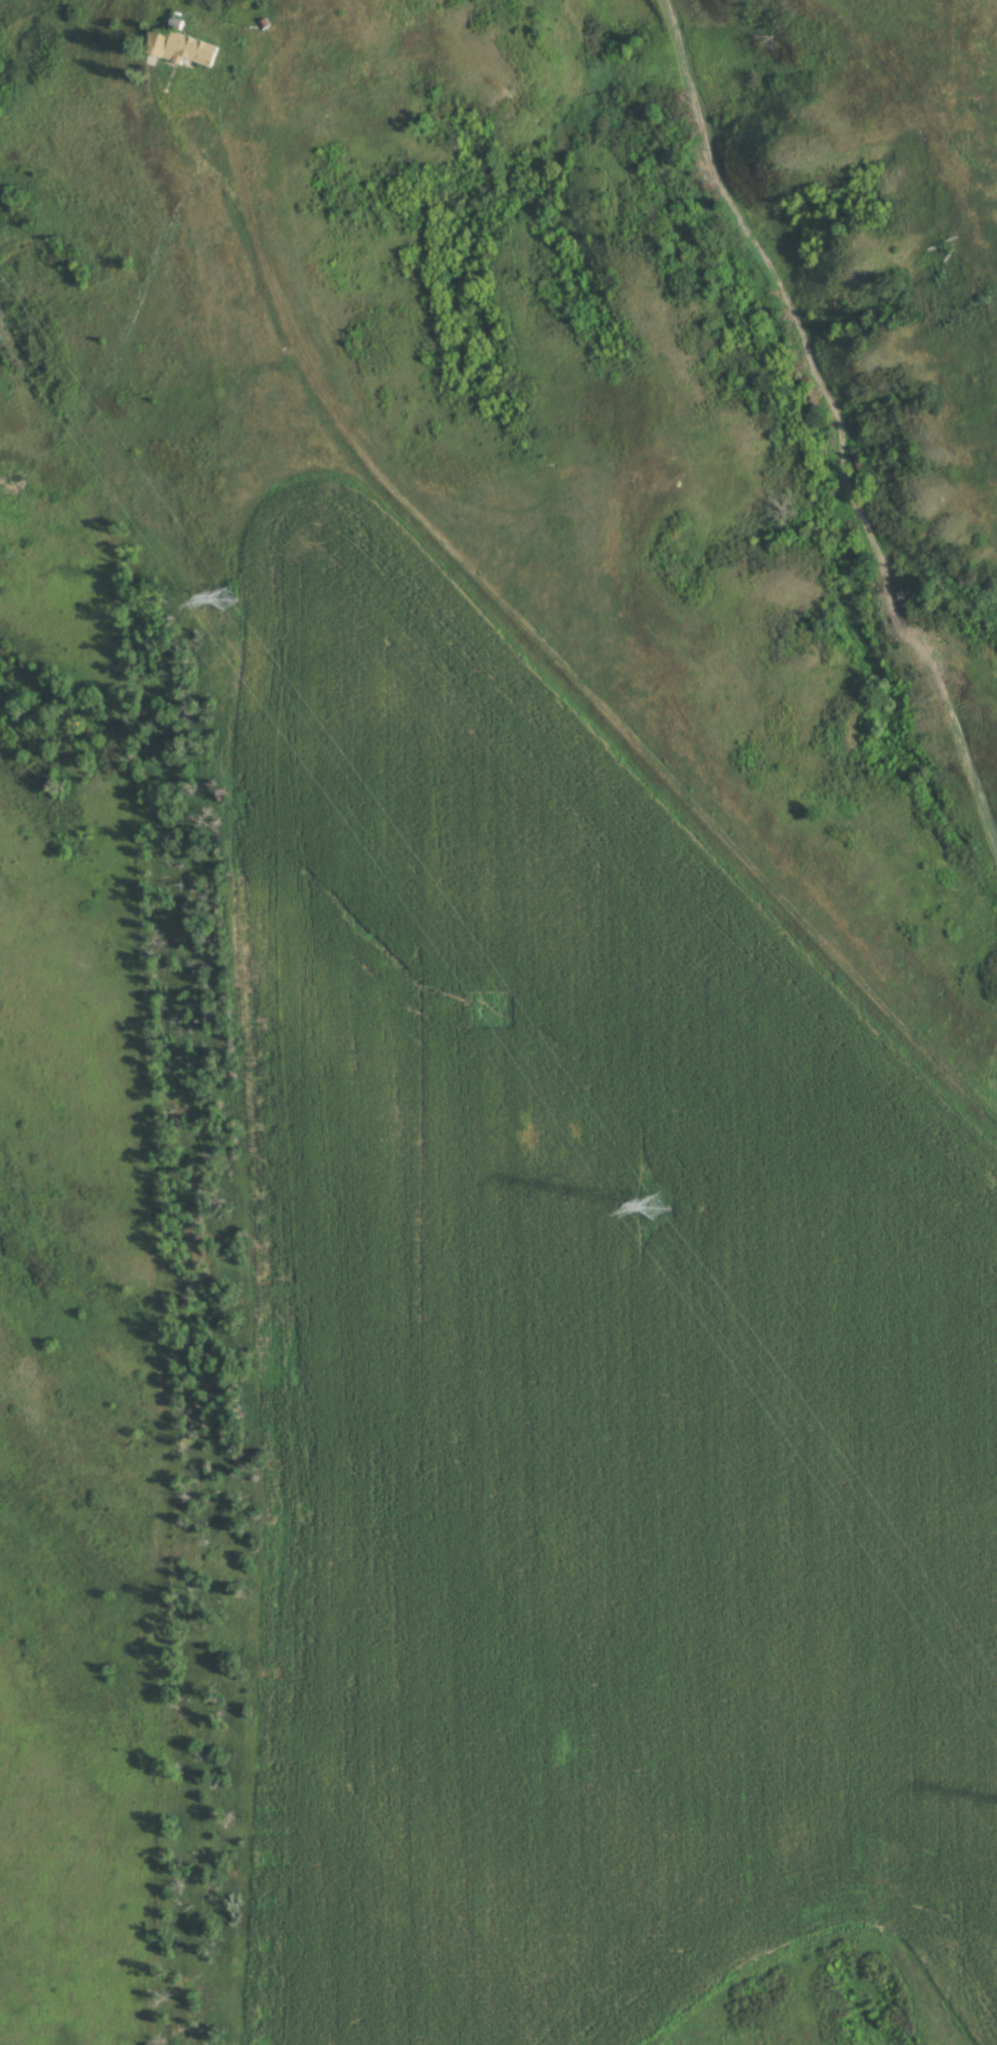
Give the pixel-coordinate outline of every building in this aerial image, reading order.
[(174,33),(173,36),(154,31),(144,64),(156,67),(158,60),(192,69),(193,64),(212,69),(218,46),(174,33)]
